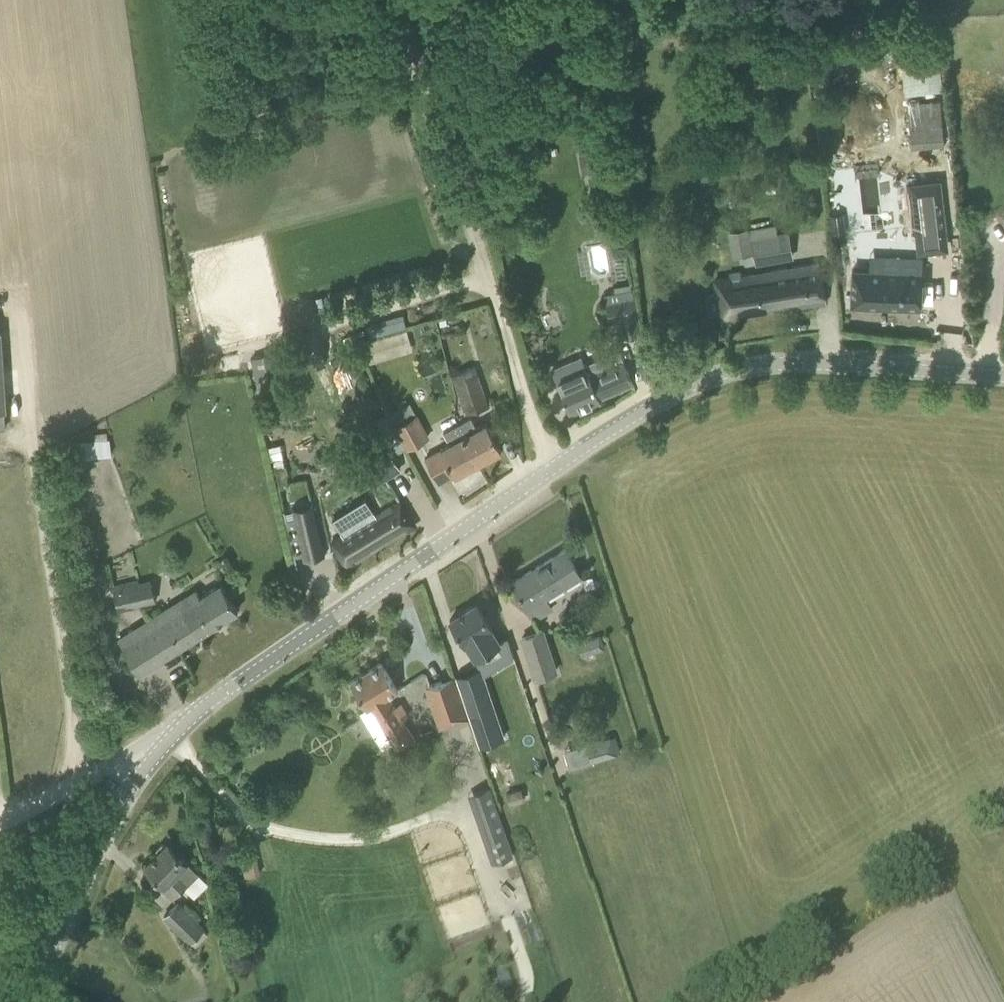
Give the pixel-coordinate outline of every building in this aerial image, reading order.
[(907,104),(911,148),(944,145),(940,101),(907,104)] [(947,245),(940,180),(907,184),(915,249),(947,245)] [(782,196),(771,199),(773,205),(784,202),(782,196)] [(843,213),(830,214),(833,234),(845,232),(843,213)] [(750,229),(754,262),(780,259),(777,233),(768,234),(767,227),(750,229)] [(852,269),(850,305),(921,308),(922,272),(923,258),(902,257),(880,256),(880,270),(852,269)] [(713,277),(716,298),(719,298),(722,317),(826,300),(820,262),(740,276),(740,273),(713,277)] [(619,319),(622,337),(642,334),(636,297),(634,297),(632,289),(604,293),(609,320),(619,319)] [(423,325),(413,328),(415,334),(425,331),(423,325)] [(406,327),(364,337),(369,359),(411,349),(406,327)] [(262,332),(238,338),(241,350),(264,344),(262,332)] [(552,370),(562,394),(569,412),(600,399),(599,398),(633,383),(623,359),(619,350),(585,364),(582,357),(552,370)] [(278,386),(269,352),(250,357),(259,391),(278,386)] [(451,374),(465,413),(489,405),(475,366),(451,374)] [(393,426),(405,449),(429,436),(417,413),(415,414),(409,402),(389,413),(395,425),(393,426)] [(385,415),(374,420),(382,437),(393,432),(385,415)] [(470,416),(457,424),(477,462),(501,449),(486,421),(476,427),(470,416)] [(477,462),(457,424),(443,432),(449,443),(424,457),(438,482),(454,473),(455,475),(477,462)] [(109,439),(69,444),(71,460),(111,455),(109,439)] [(363,466),(375,484),(401,468),(389,449),(363,466)] [(342,534),(330,541),(336,550),(347,567),(414,524),(404,507),(398,498),(375,513),(365,498),(332,518),(342,534)] [(324,554),(313,506),(293,510),(294,517),(285,519),(294,556),(303,554),(304,558),(324,554)] [(553,609),(546,597),(581,576),(565,549),(511,582),(534,620),(553,609)] [(112,584),(118,609),(155,601),(149,579),(137,582),(137,578),(112,584)] [(118,638),(139,672),(238,610),(220,582),(199,595),(195,590),(118,638)] [(477,603),(450,619),(465,644),(466,643),(476,658),(500,644),(490,628),(492,627),(477,603)] [(519,637),(533,680),(558,672),(543,629),(519,637)] [(589,638),(593,651),(604,648),(600,635),(589,638)] [(389,695),(398,689),(381,662),(350,681),(367,708),(370,707),(396,749),(415,738),(403,719),(409,715),(401,702),(395,705),(389,695)] [(479,745),(504,736),(488,691),(480,668),(457,676),(456,676),(464,699),(479,745)] [(424,686),(438,728),(469,718),(455,676),(424,686)] [(588,743),(593,760),(620,752),(615,735),(588,743)] [(384,786),(378,789),(383,799),(389,795),(384,786)] [(490,787),(477,792),(501,861),(514,857),(490,787)] [(521,789),(507,793),(510,804),(525,800),(521,789)] [(165,885),(161,888),(173,899),(198,873),(167,842),(165,844),(162,843),(156,849),(157,852),(145,865),(165,885)] [(162,915),(189,942),(191,940),(195,944),(206,932),(202,928),(204,926),(177,900),(162,915)]
